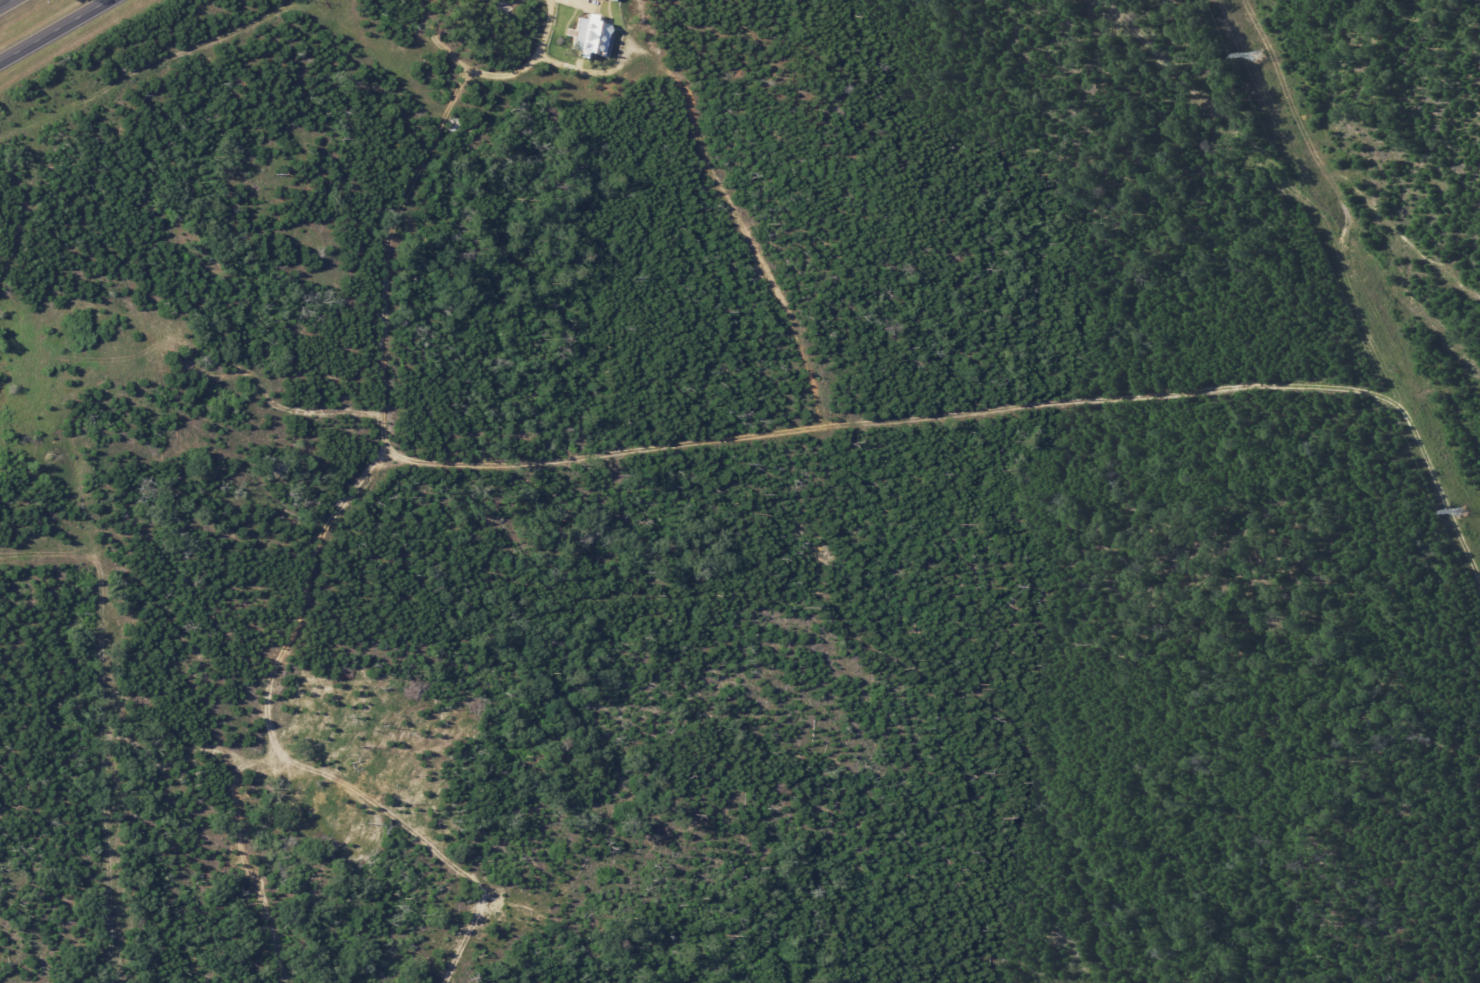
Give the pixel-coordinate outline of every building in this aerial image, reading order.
[(596,55),(604,25),(583,20),(581,26),(577,25),(569,56),(583,59),(585,52),(596,55)]
